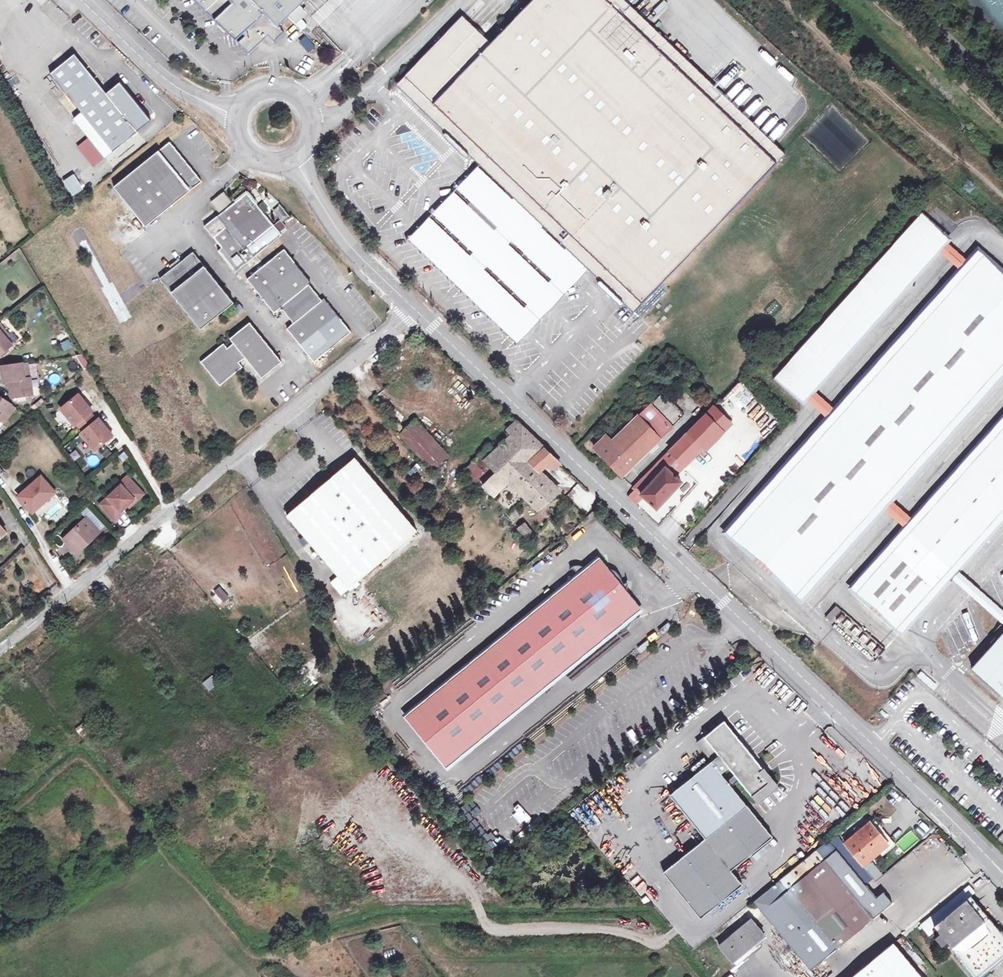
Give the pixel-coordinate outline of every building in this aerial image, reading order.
[(12,0),(0,0),(0,9),(12,0)] [(228,38),(235,30),(243,37),(236,45),(240,48),(247,56),(266,38),(272,44),(282,34),(276,28),(287,19),(299,7),(307,0),(189,0),(228,38)] [(512,180),(532,199),(524,207),(542,225),(550,217),(577,242),(569,250),(587,268),(595,260),(613,277),(610,280),(610,285),(617,292),(622,292),(625,288),(641,304),(785,154),(765,136),(757,145),(653,46),(605,0),(533,0),(491,44),(462,74),(447,90),(433,104),(457,127),(454,129),(454,138),(462,146),(473,147),(475,144),(512,180)] [(653,46),(663,37),(624,0),(605,0),(653,46)] [(306,14),(299,7),(287,19),(294,26),(306,14)] [(491,44),(476,30),(448,60),(462,74),(491,44)] [(98,31),(90,36),(97,46),(105,40),(98,31)] [(757,145),(765,136),(663,37),(653,46),(757,145)] [(72,55),(48,75),(80,113),(72,120),(87,138),(103,158),(149,121),(118,83),(104,94),(72,55)] [(413,67),(404,76),(409,81),(418,72),(413,67)] [(447,134),(448,135),(467,153),(468,154),(479,165),(503,188),(512,180),(475,144),(473,147),(462,146),(454,138),(454,129),(457,127),(433,104),(422,94),(409,81),(404,76),(396,85),(447,134)] [(87,138),(76,147),(92,167),(103,158),(87,138)] [(143,228),(165,210),(198,183),(167,145),(112,190),(143,228)] [(503,188),(479,165),(457,188),(480,209),(487,202),(503,188)] [(532,199),(512,180),(503,188),(524,207),(532,199)] [(524,207),(503,188),(487,202),(480,209),(498,227),(494,231),(476,213),(454,234),(473,253),(470,256),(451,237),(429,258),(518,343),(588,269),(587,268),(569,250),(542,225),(524,207)] [(223,191),(209,202),(218,213),(232,202),(223,191)] [(433,214),(454,234),(476,213),(453,192),(433,214)] [(202,227),(211,238),(229,261),(237,270),(279,236),(272,226),(254,205),(252,206),(244,196),(234,204),(233,202),(202,227)] [(800,405),(805,400),(809,396),(812,391),(936,252),(940,248),(945,242),(948,240),(920,215),(773,380),(800,405)] [(409,239),(429,258),(451,237),(430,217),(409,239)] [(550,217),(542,225),(569,250),(577,242),(550,217)] [(274,225),(280,232),(286,227),(279,220),(274,225)] [(951,264),(959,271),(965,264),(968,261),(959,254),(945,242),(940,248),(936,252),(951,264)] [(320,301),(307,285),(291,266),(294,264),(283,250),(245,280),(273,314),(279,308),(292,324),(285,329),(313,363),(350,333),(339,319),(336,320),(320,301)] [(959,271),(834,410),(830,414),(826,419),(724,534),(800,601),(882,509),(885,505),(890,500),(1002,374),(1002,276),(976,252),(968,261),(965,264),(959,271)] [(191,254),(158,281),(172,298),(204,270),(191,254)] [(595,260),(587,268),(588,269),(601,282),(602,282),(621,301),(622,302),(633,312),(641,304),(625,288),(622,292),(617,292),(610,285),(610,280),(613,277),(595,260)] [(310,283),(294,264),(291,266),(307,285),(310,283)] [(232,304),(204,270),(172,298),(199,331),(232,304)] [(323,299),(320,301),(336,320),(339,319),(323,299)] [(4,329),(0,324),(0,355),(12,345),(7,339),(1,331),(4,329)] [(281,363),(263,342),(255,332),(249,324),(229,340),(232,345),(226,350),(222,346),(200,364),(219,387),(241,369),(237,364),(244,359),(261,380),(281,363)] [(1,331),(7,339),(11,335),(5,328),(4,329),(1,331)] [(29,362),(22,363),(24,378),(31,377),(29,362)] [(33,395),(31,377),(24,378),(22,363),(2,366),(4,381),(6,381),(10,381),(11,387),(12,398),(33,395)] [(828,404),(812,391),(809,396),(805,400),(820,413),(826,419),(830,414),(834,410),(828,404)] [(684,415),(663,392),(611,442),(605,436),(594,448),(621,476),(684,415)] [(78,394),(61,409),(75,426),(77,424),(90,413),(92,411),(78,394)] [(7,410),(11,404),(0,396),(0,420),(7,410)] [(11,413),(7,410),(0,420),(4,423),(11,413)] [(90,413),(77,424),(80,428),(93,417),(90,413)] [(674,461),(678,464),(682,460),(686,464),(695,456),(697,459),(706,450),(703,447),(704,446),(705,447),(730,423),(720,413),(712,420),(706,414),(635,486),(636,488),(629,495),(634,501),(642,493),(658,508),(683,480),(668,467),(674,461)] [(93,417),(80,428),(83,432),(97,421),(93,417)] [(953,572),(957,569),(1002,516),(1002,418),(912,520),(908,524),(904,529),(849,590),(899,633),(948,578),(953,572)] [(83,432),(81,433),(95,450),(112,436),(99,419),(97,421),(83,432)] [(448,456),(415,419),(399,434),(432,470),(448,456)] [(482,484),(494,496),(509,482),(537,509),(559,491),(540,471),(530,462),(545,449),(516,421),(507,429),(513,434),(488,457),(485,461),(495,471),(495,472),(482,484)] [(560,463),(545,449),(530,462),(540,471),(546,465),(554,468),(560,463)] [(485,461),(488,457),(483,452),(464,471),(480,487),(482,484),(495,472),(495,471),(485,461)] [(348,589),(356,583),(416,532),(354,458),(294,510),(286,516),(337,576),(348,589)] [(126,476),(118,484),(120,485),(100,504),(114,519),(122,512),(120,510),(126,505),(133,498),(132,497),(139,490),(126,476)] [(41,477),(18,497),(32,512),(55,493),(41,477)] [(567,496),(584,512),(595,500),(577,484),(567,496)] [(133,498),(126,505),(128,506),(142,493),(139,490),(132,497),(133,498)] [(893,519),(904,529),(908,524),(912,520),(901,510),(890,500),(885,505),(882,509),(893,519)] [(511,520),(516,517),(511,510),(504,501),(499,505),(511,520)] [(515,507),(511,510),(516,517),(520,513),(515,507)] [(64,540),(76,553),(99,531),(86,518),(64,540)] [(518,529),(528,540),(534,535),(525,523),(518,529)] [(597,560),(402,717),(446,772),(641,615),(597,560)] [(972,598),(973,599),(974,598),(1002,624),(1002,611),(981,591),(982,590),(971,580),(957,569),(953,572),(948,578),(962,589),(972,598)] [(341,595),(348,589),(337,576),(330,582),(341,595)] [(835,605),(824,617),(829,621),(840,610),(835,605)] [(857,632),(853,628),(848,633),(853,637),(857,632)] [(972,668),(996,690),(998,688),(1002,693),(1002,633),(972,668)] [(866,640),(861,636),(857,641),(861,645),(866,640)] [(812,644),(805,637),(801,641),(808,648),(812,644)] [(874,647),(869,643),(865,648),(869,652),(874,647)] [(198,648),(188,658),(195,664),(204,655),(198,648)] [(928,680),(932,676),(922,667),(919,671),(928,680)] [(202,682),(207,692),(217,686),(212,676),(202,682)] [(932,676),(928,680),(938,689),(941,685),(932,676)] [(734,774),(739,780),(757,802),(773,790),(759,772),(762,769),(724,721),(705,737),(734,774)] [(772,837),(732,786),(727,780),(711,760),(669,794),(706,839),(664,873),(700,918),(742,884),(731,870),(772,837)] [(734,774),(727,780),(732,786),(739,780),(734,774)] [(887,845),(869,823),(845,843),(862,865),(869,859),(887,845)] [(752,900),(809,970),(892,902),(882,892),(875,897),(830,842),(825,846),(824,844),(752,900)] [(869,859),(862,865),(866,868),(872,863),(869,859)] [(872,863),(866,868),(875,880),(881,875),(872,863)] [(934,925),(970,896),(974,892),(968,885),(919,925),(925,933),(934,925)] [(947,942),(963,961),(962,962),(974,976),(977,976),(978,976),(980,976),(990,969),(988,968),(1002,956),(1002,935),(1000,931),(999,932),(970,896),(934,925),(940,933),(947,942)] [(726,935),(750,919),(746,912),(721,928),(726,935)] [(763,935),(751,920),(720,946),(732,961),(763,935)] [(941,946),(947,942),(940,933),(934,938),(941,946)] [(891,944),(851,976),(919,976),(891,944)]
